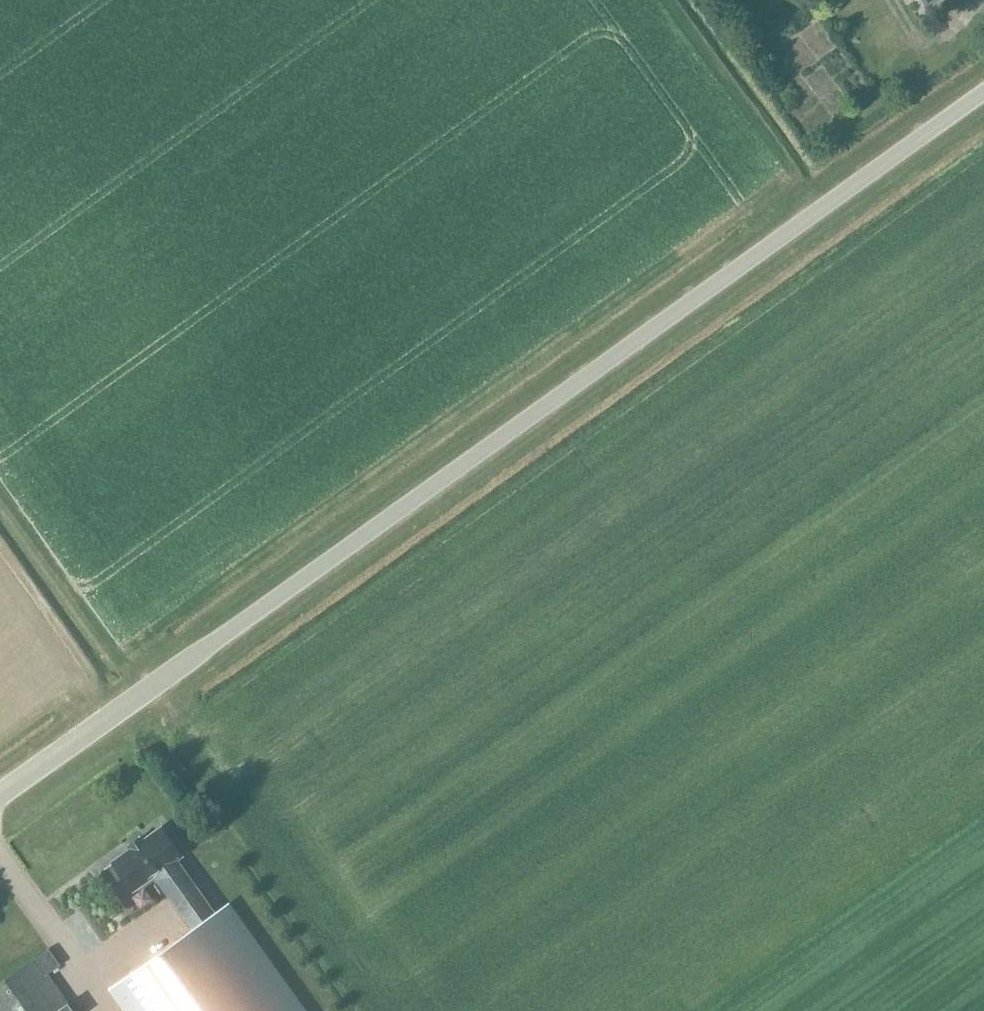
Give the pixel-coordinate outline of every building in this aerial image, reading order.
[(114,988),(130,1010),(302,1010),(227,907),(216,915),(177,861),(182,857),(161,828),(112,863),(115,866),(110,869),(118,880),(123,877),(133,892),(158,875),(162,881),(159,883),(193,931),(114,988)] [(104,956),(118,945),(111,936),(96,947),(104,956)] [(47,976),(60,966),(49,950),(36,959),(35,959),(0,984),(0,1010),(73,1010),(47,976)]
